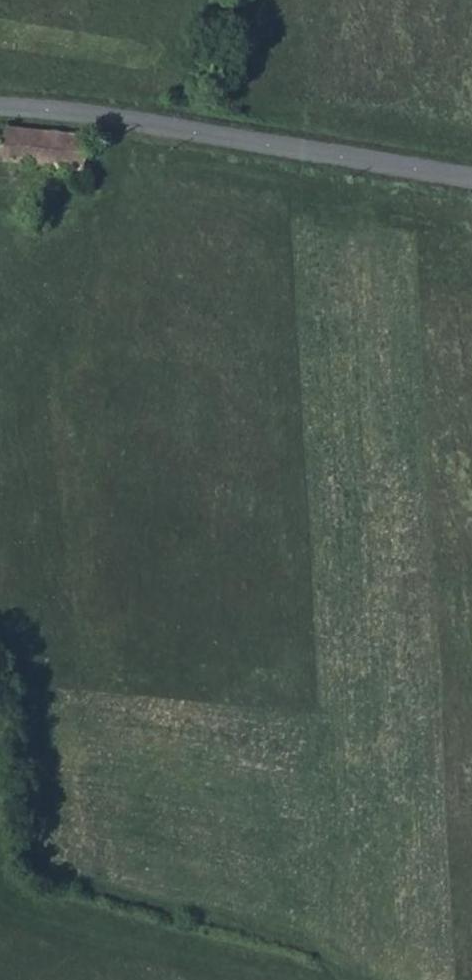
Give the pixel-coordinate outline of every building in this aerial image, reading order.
[(94,168),(97,134),(0,127),(0,159),(94,168)]
